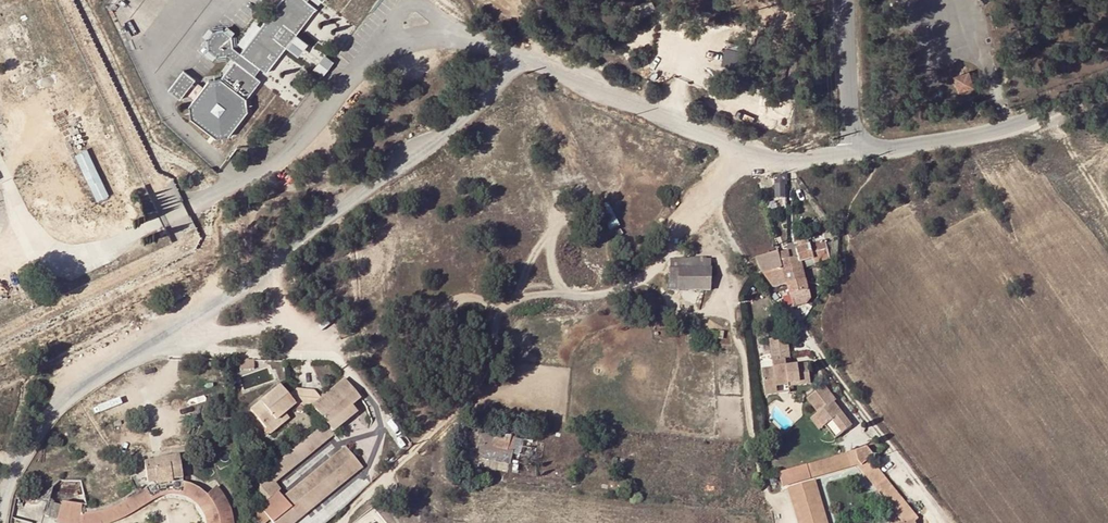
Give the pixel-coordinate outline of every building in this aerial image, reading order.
[(216,139),(231,138),(252,114),(252,98),(290,50),(299,55),(309,43),(298,35),(318,8),(309,1),(308,0),(280,0),(241,51),(234,61),(222,78),(208,79),(205,83),(190,104),(191,118),(216,139)] [(227,55),(234,61),(241,51),(232,44),(233,34),(224,28),(213,29),(206,38),(208,50),(217,56),(227,55)] [(741,69),(747,47),(729,43),(724,65),(741,69)] [(327,75),(335,59),(325,54),(316,70),(327,75)] [(971,80),(967,67),(954,71),(958,84),(971,80)] [(172,92),(183,99),(198,78),(187,71),(172,92)] [(183,99),(190,104),(205,83),(198,78),(183,99)] [(99,200),(111,195),(89,148),(78,154),(99,200)] [(788,197),(789,174),(777,174),(776,196),(788,197)] [(813,261),(814,264),(830,259),(825,242),(809,246),(813,261)] [(793,276),(803,272),(803,264),(813,261),(809,246),(796,249),(795,247),(788,248),(790,261),(793,276)] [(772,290),(787,285),(781,263),(777,255),(756,260),(762,275),(772,290)] [(671,261),(670,281),(677,280),(678,268),(711,269),(711,260),(704,261),(703,258),(671,261)] [(787,285),(805,281),(803,272),(793,276),(790,261),(781,263),(787,285)] [(677,280),(670,281),(669,292),(711,291),(711,269),(678,268),(677,280)] [(787,285),(788,290),(790,297),(807,292),(806,285),(805,281),(787,285)] [(809,301),(807,292),(790,297),(793,304),(809,301)] [(783,344),(788,371),(793,371),(789,343),(783,344)] [(771,346),(776,371),(788,371),(783,344),(771,346)] [(811,388),(808,370),(796,371),(793,371),(788,371),(763,376),(767,395),(789,392),(811,388)] [(251,409),(271,434),(290,418),(287,414),(297,405),(312,406),(326,423),(262,477),(259,505),(274,522),(295,522),(362,466),(347,448),(285,498),(273,483),(358,412),(353,405),(360,399),(343,379),(321,397),(315,390),(296,389),(288,395),(280,384),(251,409)] [(817,416),(814,418),(824,430),(825,428),(832,422),(844,437),(853,429),(830,401),(832,399),(824,389),(807,403),(817,416)] [(789,392),(767,395),(768,401),(791,399),(789,392)] [(227,409),(219,411),(220,417),(228,416),(227,409)] [(824,430),(814,418),(810,420),(819,433),(824,430)] [(837,443),(844,437),(832,422),(825,428),(837,443)] [(513,437),(499,433),(495,448),(508,452),(513,437)] [(812,482),(810,477),(859,463),(905,522),(914,522),(914,521),(917,519),(870,461),(874,460),(866,450),(779,476),(783,489),(812,482)] [(164,459),(151,460),(159,480),(183,477),(180,453),(164,456),(164,459)] [(159,480),(151,460),(146,461),(149,482),(159,480)] [(812,482),(857,469),(900,522),(905,522),(859,463),(810,477),(812,482)] [(163,481),(159,482),(163,490),(165,490),(167,489),(172,489),(176,490),(181,491),(186,492),(189,493),(194,495),(200,487),(197,485),(192,483),(188,482),(181,480),(177,480),(168,480),(163,481)] [(139,492),(134,495),(143,501),(145,500),(148,498),(152,495),(158,492),(163,490),(159,482),(157,482),(155,483),(152,484),(150,486),(147,487),(139,492)] [(783,489),(785,495),(789,493),(809,487),(813,486),(812,482),(783,489)] [(820,522),(824,522),(813,486),(809,487),(820,522)] [(201,501),(208,494),(204,491),(200,487),(194,495),(196,497),(201,501)] [(798,522),(820,522),(809,487),(789,493),(798,522)] [(208,513),(226,502),(215,489),(208,494),(201,501),(204,506),(208,513)] [(789,493),(785,495),(793,522),(798,522),(789,493)] [(143,501),(134,495),(130,497),(125,500),(121,503),(115,505),(103,510),(83,512),(114,518),(128,511),(133,508),(138,504),(143,501)] [(53,500),(50,507),(83,512),(82,505),(53,500)] [(226,502),(208,513),(209,516),(210,520),(211,522),(232,522),(231,520),(230,514),(228,507),(226,502)] [(50,507),(47,514),(57,521),(66,522),(72,522),(91,522),(96,522),(103,521),(114,518),(83,512),(50,507)]
